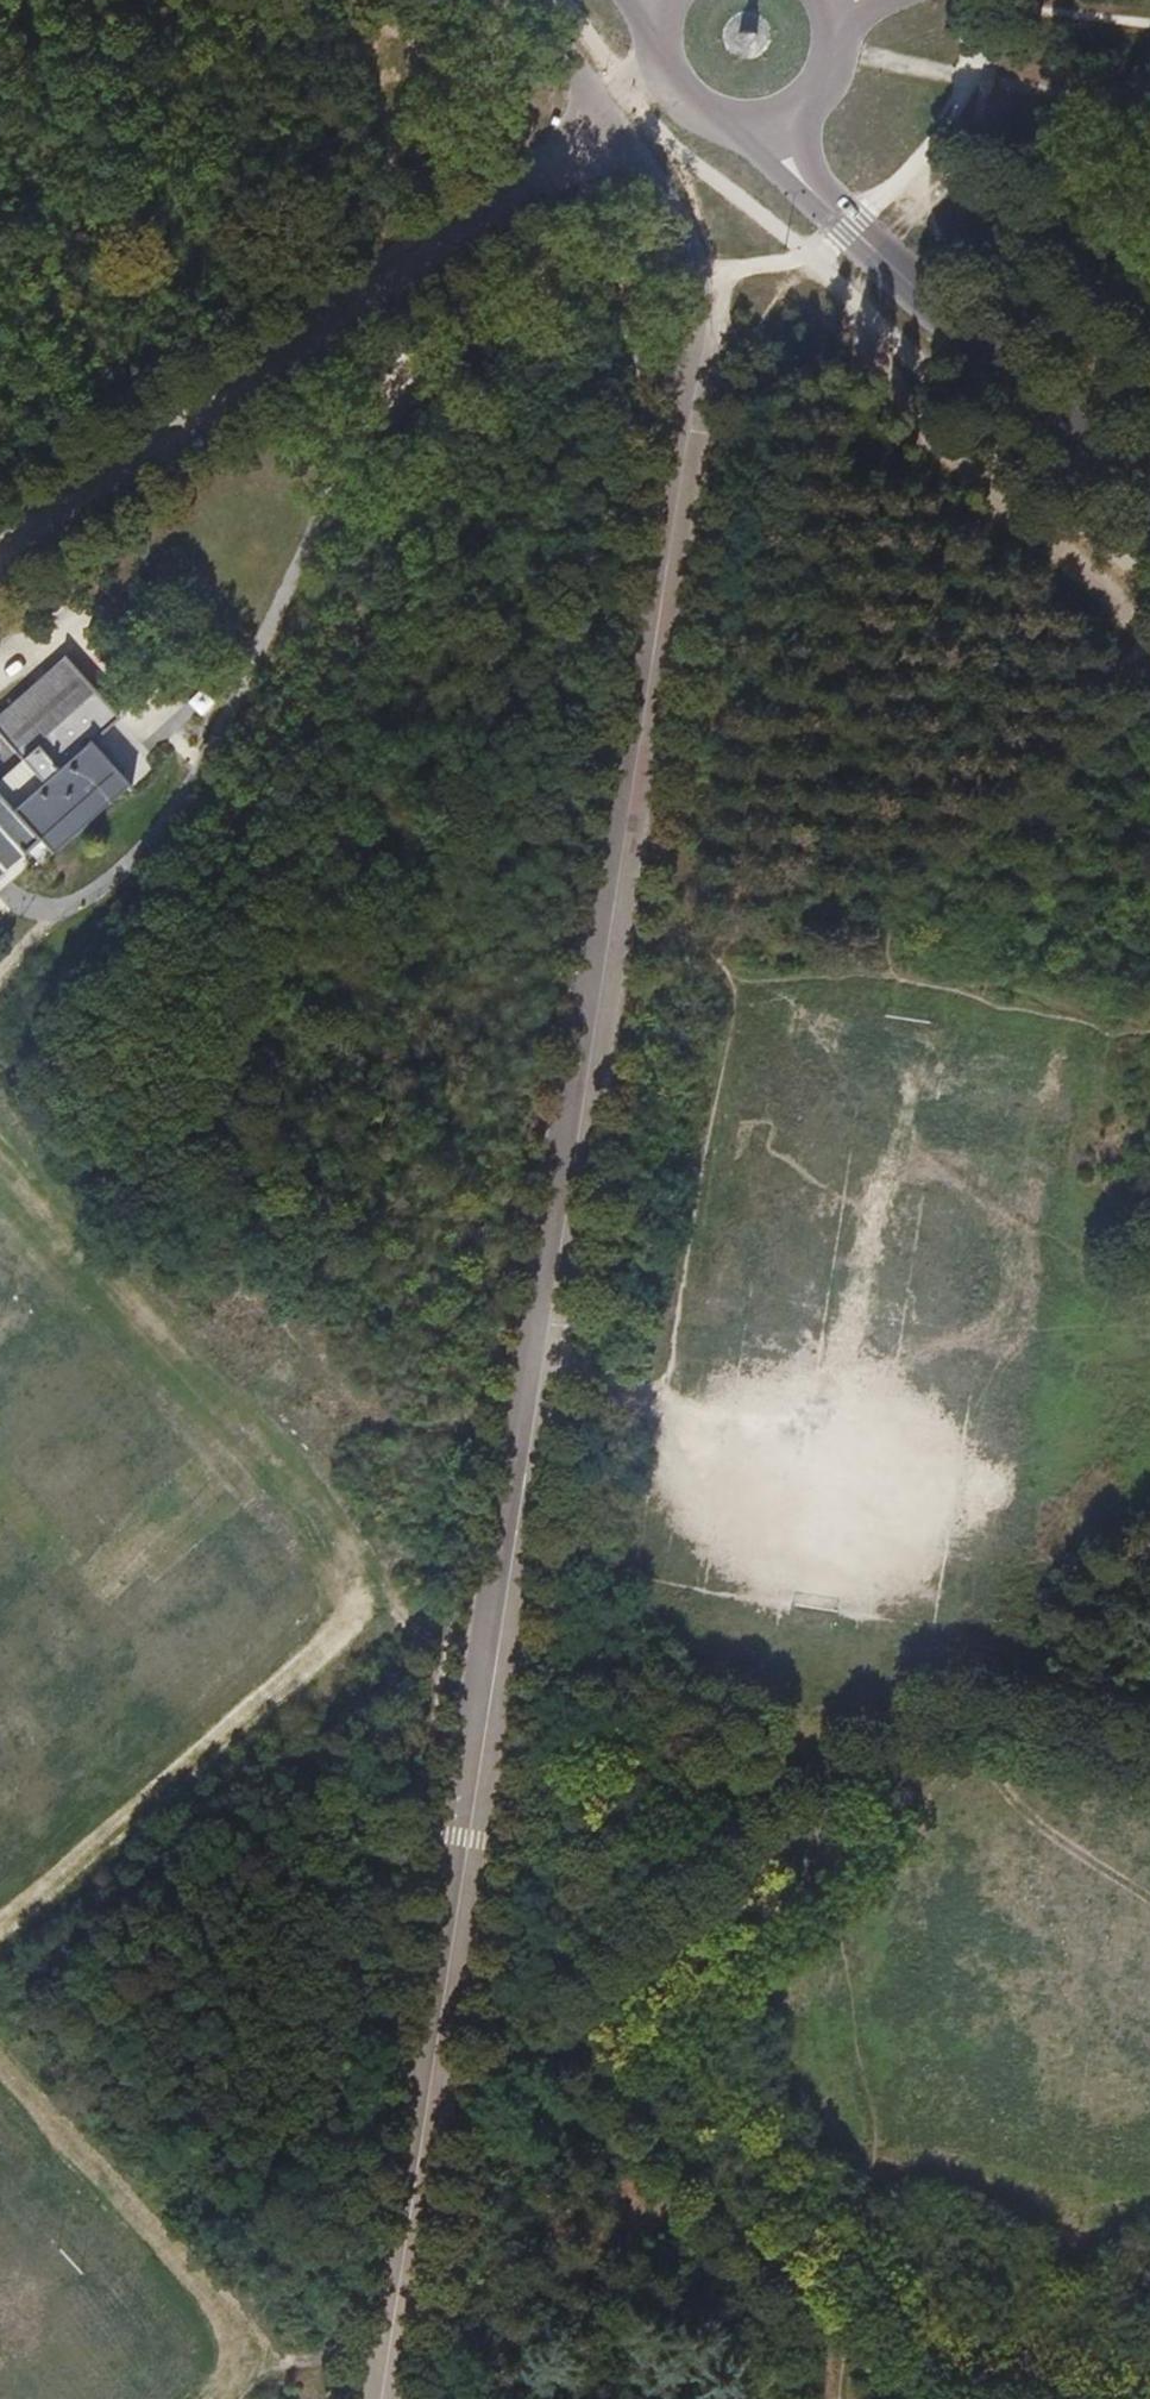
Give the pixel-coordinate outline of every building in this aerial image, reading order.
[(39,840),(51,852),(127,785),(93,747),(89,743),(119,719),(62,656),(0,713),(0,735),(21,759),(0,778),(0,875),(39,840)]
